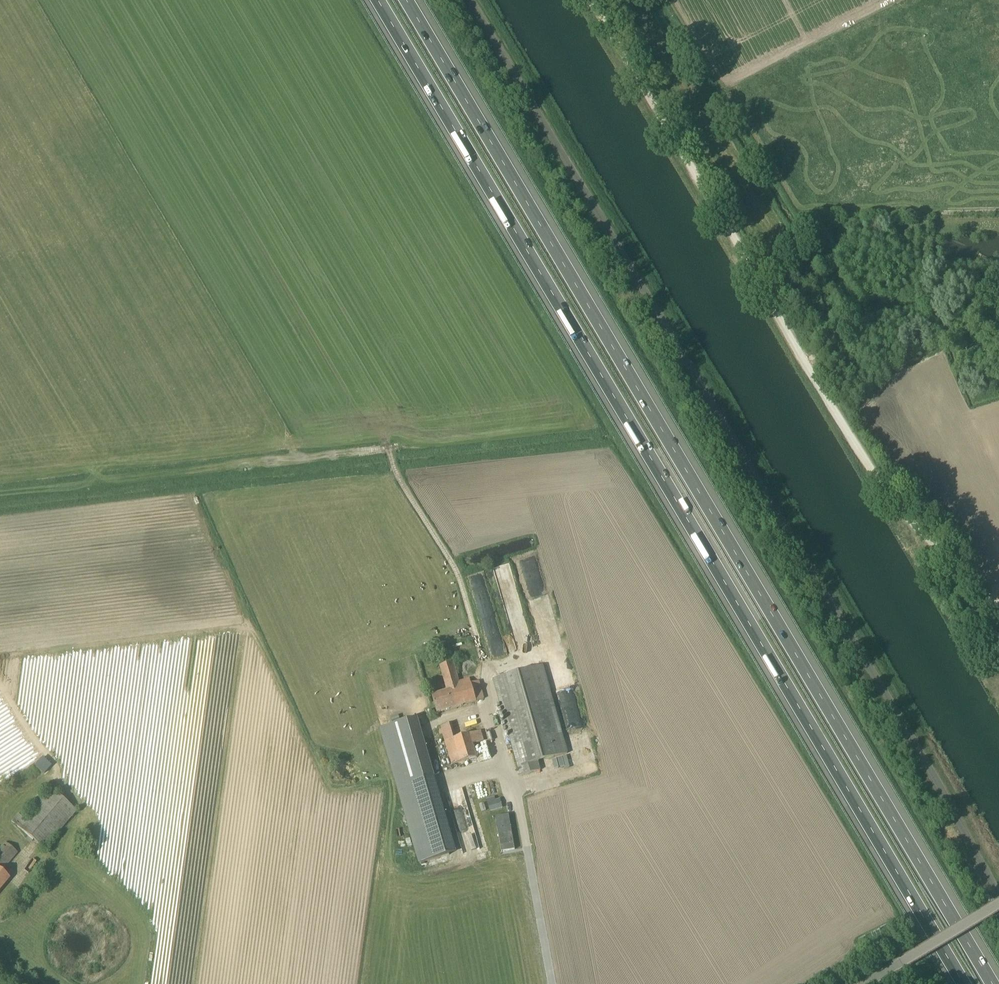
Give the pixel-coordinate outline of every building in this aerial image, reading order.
[(459,681),(453,661),(440,665),(447,690),(432,695),(437,712),(476,701),(484,699),(479,681),(471,684),(469,678),(459,681)] [(567,753),(565,743),(543,665),(494,679),(521,776),(541,770),(538,761),(567,753)] [(417,718),(382,728),(421,863),(450,854),(427,776),(434,775),(417,718)] [(441,726),(452,764),(477,756),(470,733),(456,738),(451,723),(441,726)] [(571,734),(576,754),(590,750),(584,730),(571,734)] [(77,810),(50,787),(24,818),(19,814),(12,821),(44,849),(77,810)] [(518,872),(513,829),(502,830),(508,874),(518,872)] [(10,877),(1,871),(17,852),(5,842),(0,848),(0,889),(10,877)] [(975,913),(981,922),(981,921),(983,920),(978,911),(977,912),(975,913)] [(944,930),(950,940),(954,938),(948,928),(944,930)] [(920,951),(923,956),(927,954),(923,948),(921,944),(917,946),(920,951)]
